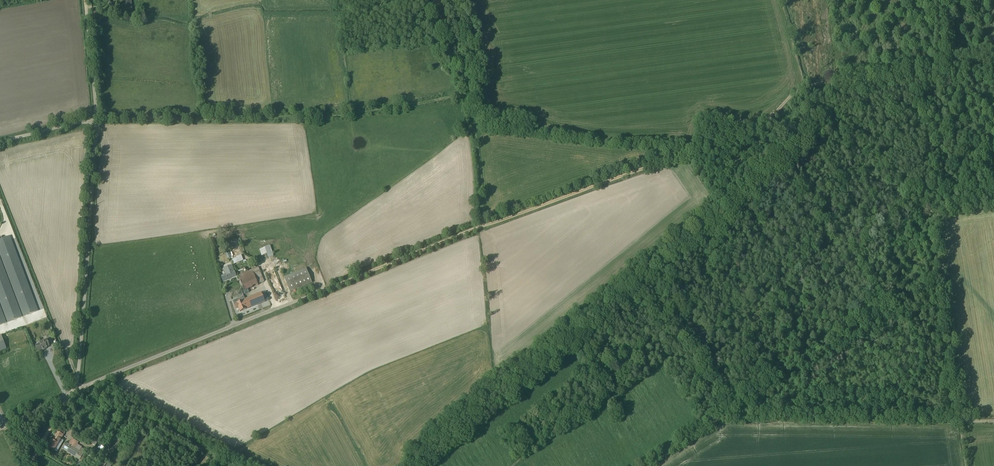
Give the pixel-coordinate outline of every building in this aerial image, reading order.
[(123,6),(125,6),(125,14),(134,13),(132,0),(123,0),(123,6)] [(39,311),(11,237),(0,242),(0,325),(39,311)] [(234,258),(232,258),(234,264),(244,260),(241,254),(240,255),(233,239),(227,242),(234,258)] [(270,245),(259,248),(263,260),(274,257),(270,245)] [(279,265),(282,272),(291,268),(288,261),(279,265)] [(222,276),(224,280),(236,275),(235,271),(234,271),(231,265),(223,268),(226,275),(222,276)] [(238,276),(245,293),(249,292),(248,289),(258,285),(258,283),(264,280),(258,267),(238,276)] [(307,268),(284,277),(290,292),(313,283),(307,268)] [(238,308),(240,313),(269,300),(265,291),(245,299),(243,295),(232,300),(235,309),(238,308)] [(40,343),(35,345),(38,352),(48,348),(47,347),(50,346),(47,339),(40,342),(40,343)] [(52,439),(47,448),(54,451),(57,452),(63,441),(61,440),(65,433),(59,430),(53,439),(52,439)] [(95,437),(91,444),(95,446),(99,439),(95,437)] [(67,443),(62,450),(82,462),(84,459),(82,457),(85,451),(81,449),(82,447),(78,445),(79,443),(72,439),(69,445),(67,443)]
